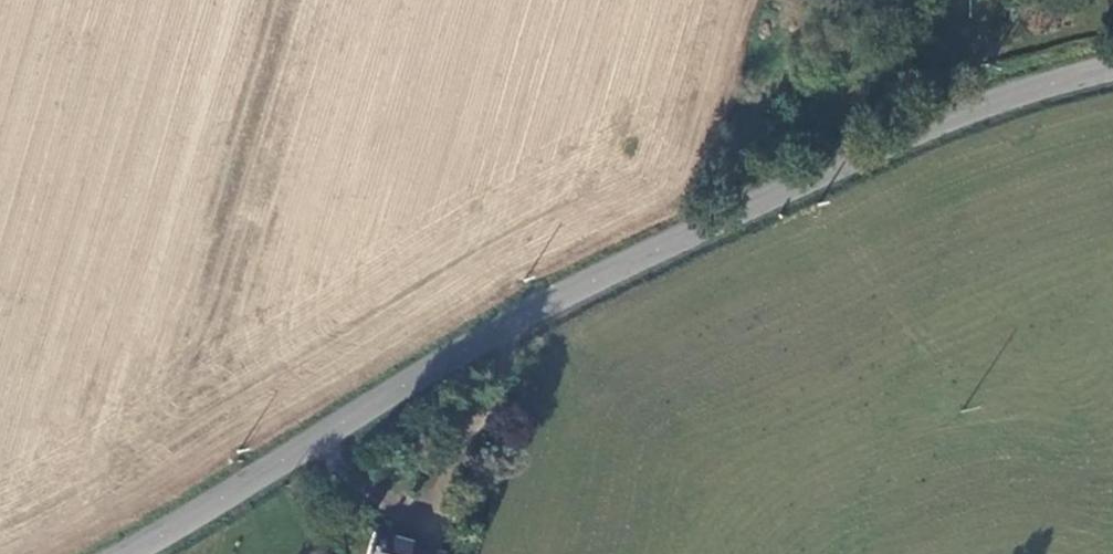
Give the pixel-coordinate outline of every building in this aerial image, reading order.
[(428,550),(428,549),(374,533),(368,553),(439,553),(428,550)]
